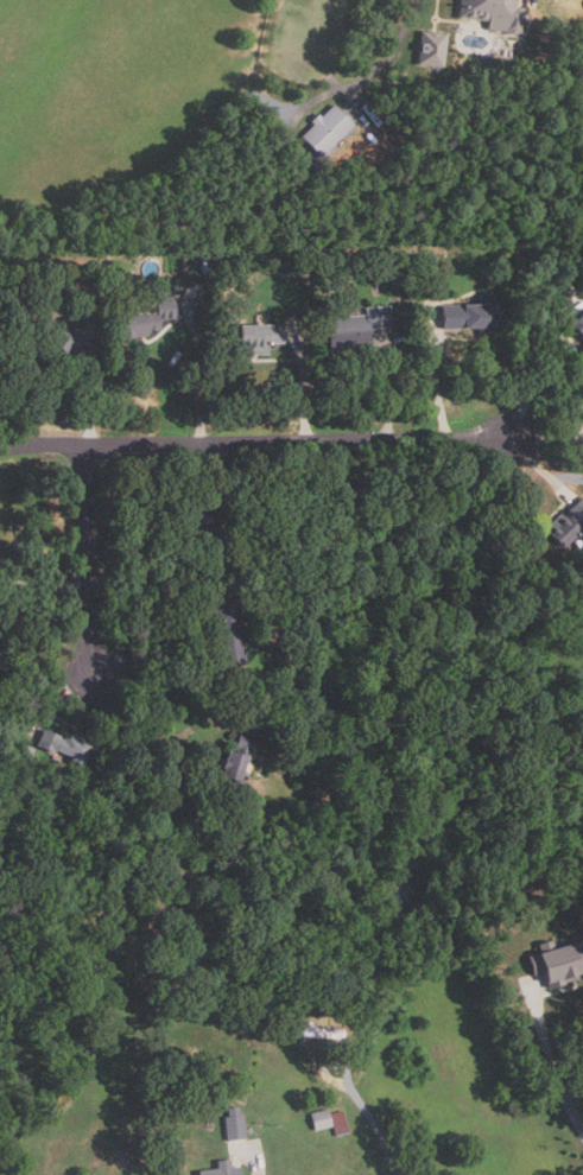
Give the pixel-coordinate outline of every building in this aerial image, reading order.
[(457,18),(459,0),(517,0),(517,7),(522,8),(520,33),(517,33),(517,36),(507,34),(508,32),(486,30),(487,21),(457,18)] [(446,34),(443,68),(418,65),(422,31),(446,34)] [(353,125),(322,157),(300,136),(312,123),(310,121),(317,113),(321,118),(332,104),(353,125)] [(437,329),(436,305),(474,304),(474,296),(489,296),(492,325),(437,329)] [(119,337),(118,313),(153,311),(153,298),(172,297),(173,319),(157,319),(158,330),(145,331),(145,336),(119,337)] [(327,349),(324,318),(363,315),(362,307),(387,306),(389,328),(367,329),(368,345),(327,349)] [(564,325),(582,308),(582,341),(582,342),(577,337),(576,338),(564,325)] [(37,362),(36,354),(33,354),(31,323),(55,322),(56,329),(81,328),(82,349),(66,350),(68,354),(55,355),(55,351),(50,351),(51,361),(37,362)] [(264,354),(236,355),(236,325),(279,324),(279,343),(264,343),(264,354)] [(581,496),(582,499),(582,525),(559,547),(546,533),(547,532),(544,528),(557,515),(560,519),(566,513),(565,510),(581,496)] [(220,667),(217,650),(216,650),(215,641),(211,642),(210,635),(214,635),(211,603),(237,601),(240,625),(249,625),(252,646),(242,647),(243,665),(220,667)] [(78,767),(66,762),(68,757),(52,751),(51,754),(33,747),(40,729),(61,738),(63,733),(71,737),(71,735),(81,739),(81,741),(88,744),(78,767)] [(242,783),(217,776),(220,769),(218,768),(222,758),(223,758),(226,751),(230,752),(237,731),(255,737),(251,755),(247,754),(246,757),(245,757),(242,767),(243,767),(242,771),(246,773),(242,783)] [(576,938),(582,963),(582,973),(576,974),(576,977),(544,987),(539,971),(531,973),(525,954),(533,952),(533,951),(539,948),(537,941),(549,938),(551,945),(576,938)] [(325,1040),(315,1040),(315,1037),(292,1036),(292,1025),(343,1028),(342,1037),(327,1037),(325,1040)] [(224,1139),(222,1116),(226,1114),(226,1106),(237,1105),(239,1113),(242,1113),(245,1137),(224,1139)] [(313,1130),(309,1112),(325,1107),(330,1125),(313,1130)] [(336,1135),(329,1113),(342,1109),(348,1131),(336,1135)] [(455,1154),(448,1141),(461,1133),(468,1147),(455,1154)] [(240,1164),(241,1174),(197,1174),(196,1169),(215,1167),(215,1160),(229,1157),(229,1166),(240,1164)]
